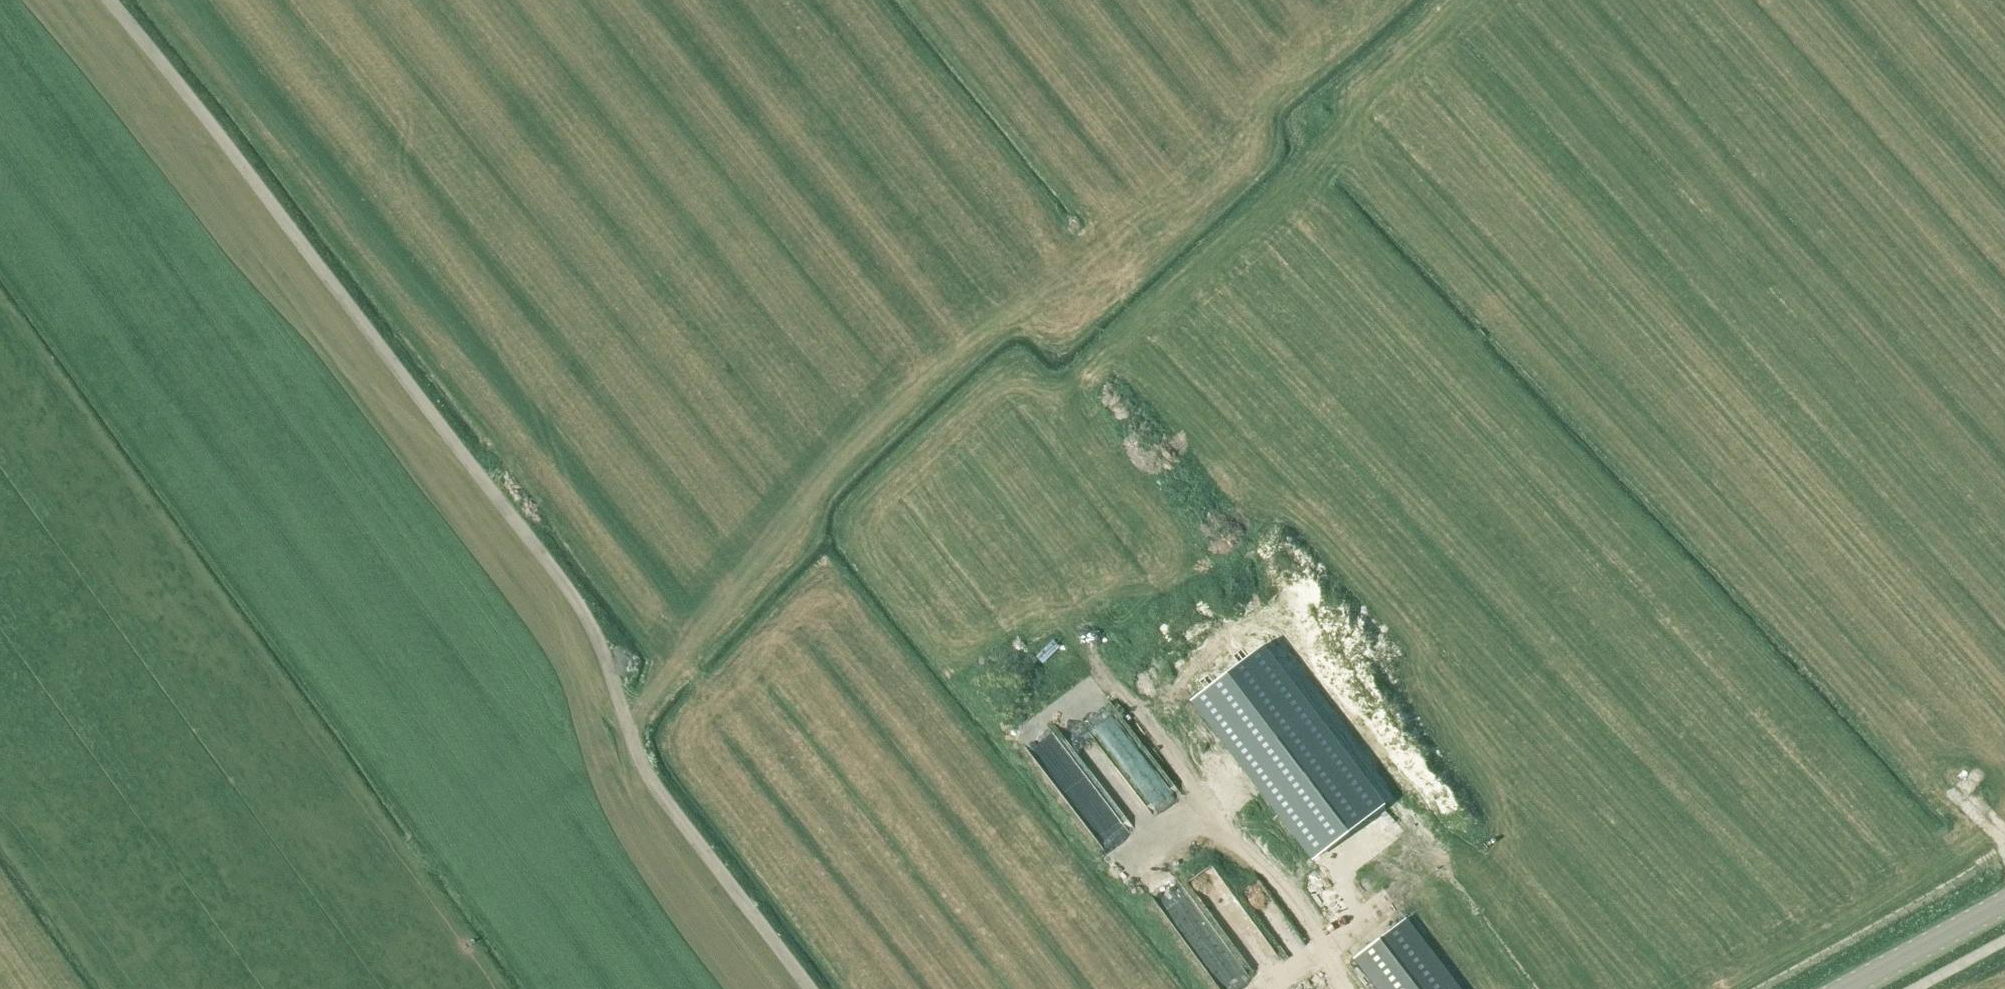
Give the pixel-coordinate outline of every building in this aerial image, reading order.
[(1385,800),(1264,641),(1193,694),(1315,854),(1385,800)] [(1179,868),(1195,855),(1189,847),(1173,859),(1179,868)] [(1214,865),(1191,876),(1228,955),(1251,944),(1214,865)] [(1275,921),(1265,889),(1243,896),(1249,915),(1265,910),(1269,923),(1275,921)] [(1167,919),(1187,909),(1179,892),(1159,902),(1167,919)] [(1405,918),(1353,958),(1377,988),(1459,988),(1405,918)]
